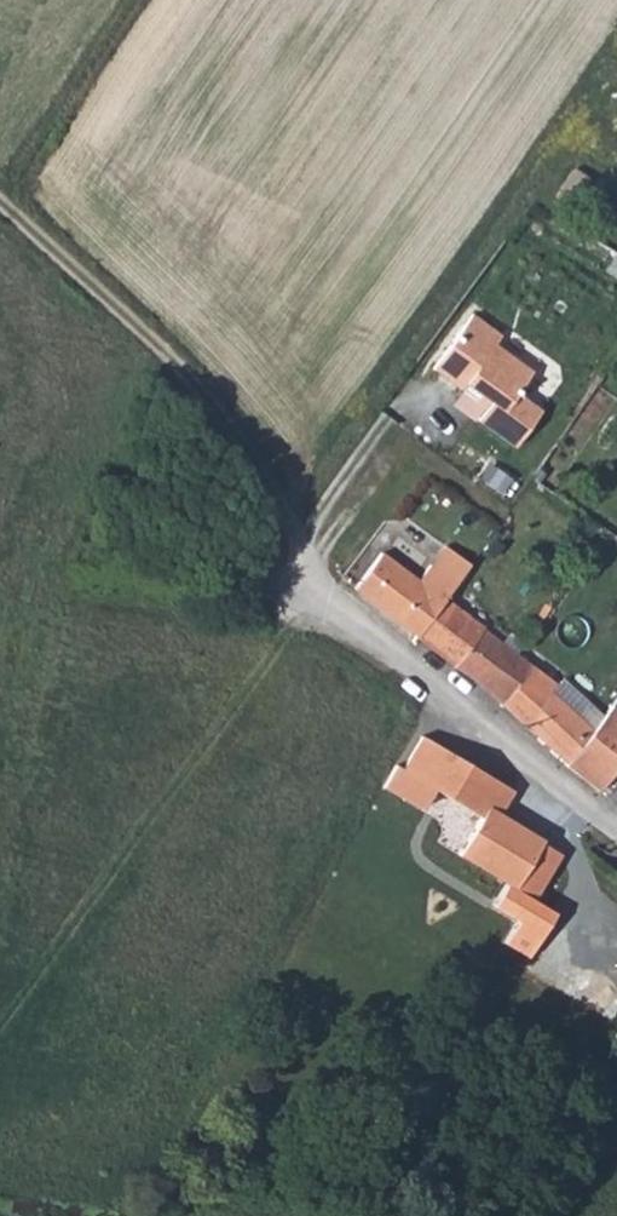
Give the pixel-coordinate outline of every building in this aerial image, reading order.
[(475,422),(513,449),(539,412),(514,395),(529,373),(491,346),(498,337),(469,317),(429,371),(459,392),(463,386),(488,404),(475,422)] [(415,578),(442,601),(455,585),(468,565),(441,545),(415,578)] [(378,549),(350,590),(413,639),(442,601),(415,578),(378,549)] [(442,601),(413,639),(483,694),(511,656),(497,645),(442,601)] [(511,656),(483,694),(565,759),(588,728),(542,690),(548,685),(530,670),(511,656)] [(542,690),(588,728),(598,715),(554,678),(548,685),(542,690)] [(609,699),(598,715),(588,728),(616,751),(616,707),(609,699)] [(565,759),(561,765),(593,787),(616,752),(616,751),(588,728),(565,759)] [(403,768),(479,814),(458,852),(514,885),(543,837),(497,811),(512,787),(424,734),(403,768)]
